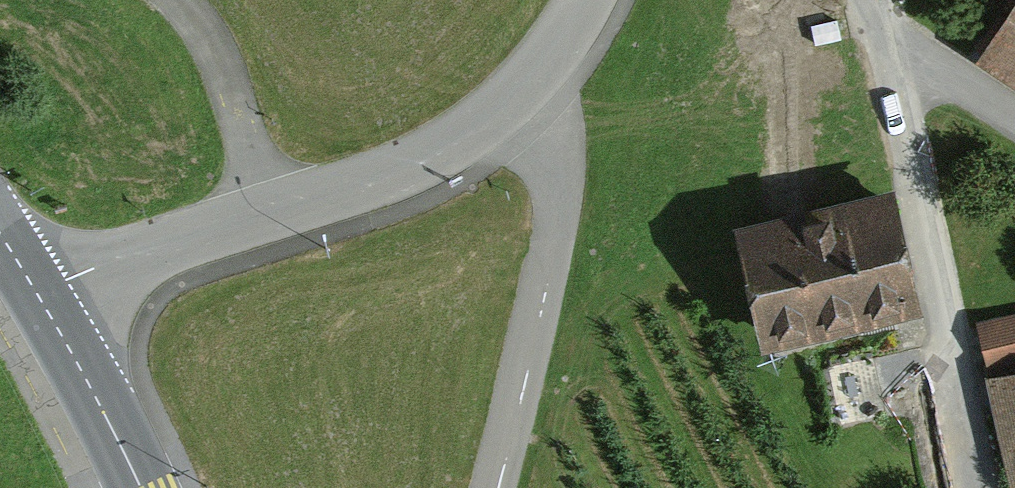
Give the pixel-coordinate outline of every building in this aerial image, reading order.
[(990,62),(1014,78),(1014,23),(990,62)] [(912,310),(889,208),(748,240),(771,342),(912,310)] [(989,316),(1014,445),(1014,311),(989,316)]
